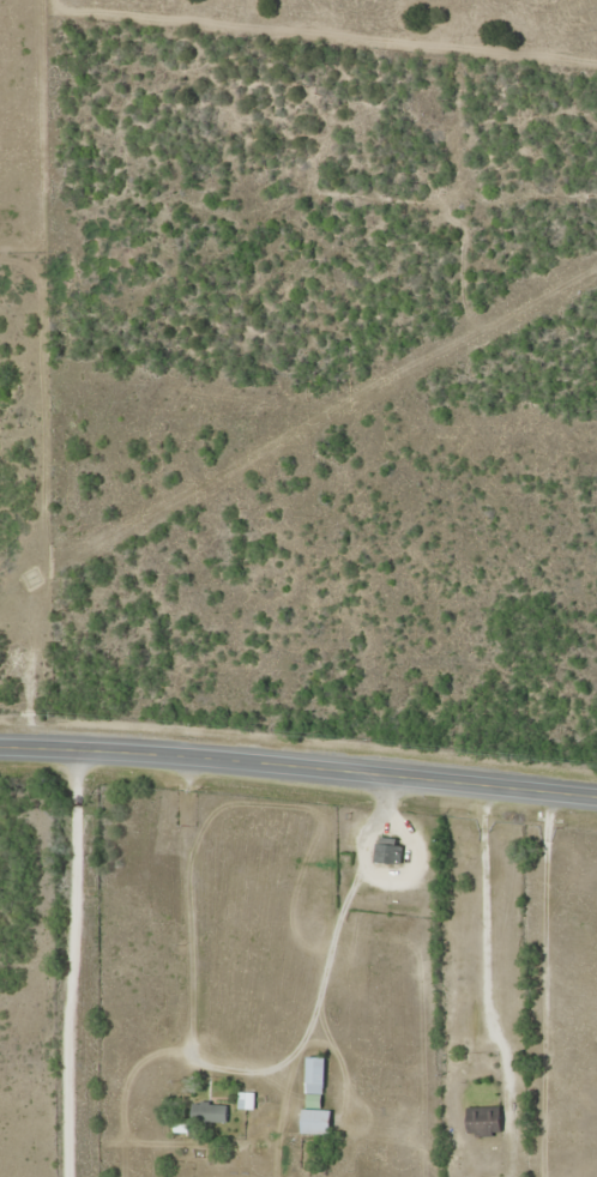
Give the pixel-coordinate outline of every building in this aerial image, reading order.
[(397,866),(401,843),(376,839),(372,863),(397,866)] [(321,1111),(321,1058),(305,1058),(304,1110),(299,1110),(299,1134),(327,1135),(328,1111),(321,1111)] [(224,1104),(189,1104),(189,1122),(224,1122),(224,1104)] [(498,1108),(465,1108),(465,1136),(498,1136),(498,1108)]
